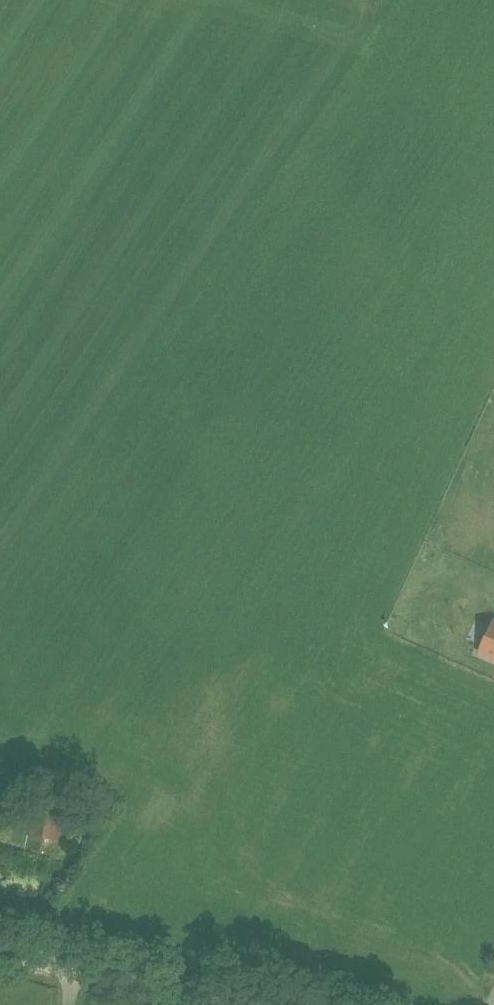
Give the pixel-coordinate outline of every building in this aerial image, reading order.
[(493,621),(480,651),(493,658),(493,621)] [(53,837),(61,798),(37,794),(29,833),(53,837)]
